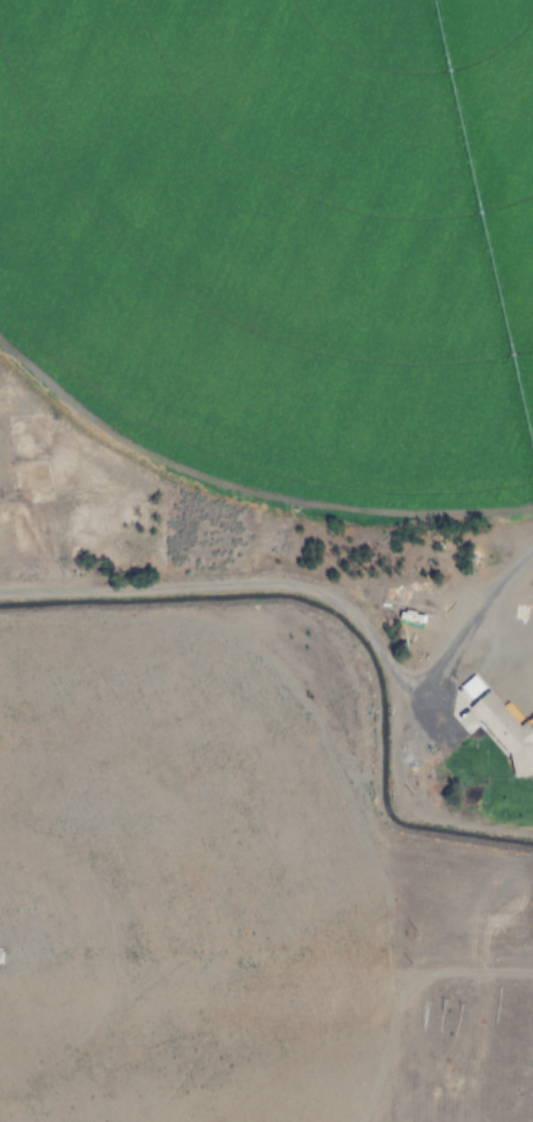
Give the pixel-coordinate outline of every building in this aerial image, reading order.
[(528,749),(532,745),(532,731),(526,722),(518,727),(488,688),(485,690),(473,675),(459,686),(474,704),(468,708),(523,779),(532,772),(532,756),(528,749)]
